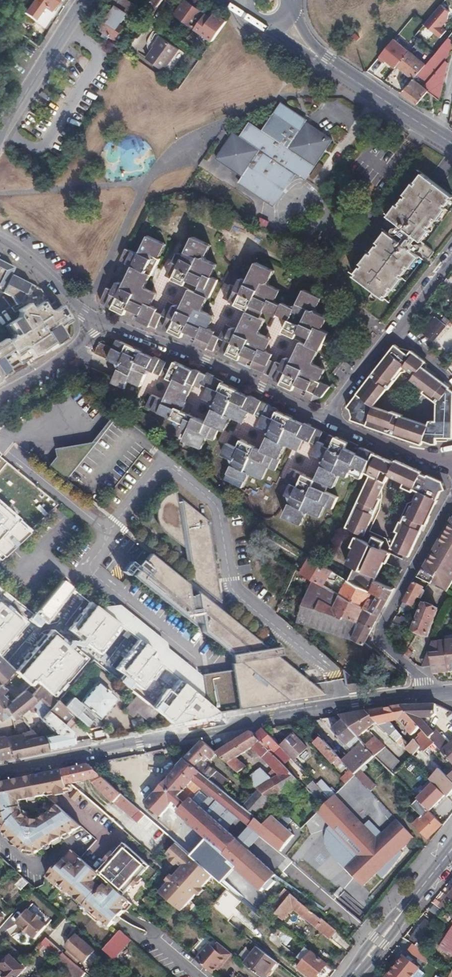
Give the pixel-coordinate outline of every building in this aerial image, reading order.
[(50,10),(58,0),(35,0),(50,10)] [(100,29),(104,32),(102,36),(107,39),(110,36),(120,43),(125,36),(120,32),(124,26),(121,24),(128,14),(132,16),(139,6),(130,0),(113,0),(112,3),(116,6),(100,29)] [(142,8),(153,15),(164,0),(148,0),(142,8)] [(176,13),(193,26),(203,12),(186,0),(185,0),(176,13)] [(214,15),(208,11),(196,29),(214,42),(229,20),(217,12),(214,15)] [(163,37),(147,59),(164,71),(180,49),(163,37)] [(402,93),(411,100),(418,105),(429,92),(443,74),(446,70),(442,66),(451,55),(451,54),(443,46),(426,65),(414,79),(405,90),(402,93)] [(398,66),(414,79),(426,65),(410,52),(398,66)] [(443,74),(429,92),(440,101),(442,92),(446,77),(446,76),(443,74)] [(235,145),(230,141),(221,154),(248,172),(243,179),(268,195),(284,174),(292,179),(300,169),(308,175),(336,136),(309,117),(310,115),(285,99),(267,125),(255,117),(244,132),(235,145)] [(228,140),(230,141),(235,145),(244,132),(237,127),(228,140)] [(354,274),(385,298),(390,301),(422,258),(417,254),(414,251),(416,248),(419,250),(421,250),(423,249),(425,251),(424,254),(429,258),(434,250),(425,243),(451,207),(451,195),(422,173),(418,170),(385,214),(389,216),(383,223),(390,228),(391,227),(393,228),(393,230),(393,232),(394,233),(396,234),(398,234),(400,233),(405,237),(402,242),(389,233),(384,229),(373,242),(350,272),(354,274)] [(284,174),(268,195),(277,202),(292,179),(284,174)] [(185,337),(208,348),(209,347),(216,350),(218,346),(267,372),(268,371),(275,374),(273,377),(299,390),(299,391),(317,402),(328,401),(340,378),(334,375),(330,367),(335,358),(326,353),(332,341),(333,341),(338,333),(341,335),(347,323),(333,316),(329,310),(333,303),(326,298),(331,287),(316,279),(315,280),(307,295),(302,297),(299,296),(296,303),(290,300),(289,303),(284,300),(280,298),(278,293),(282,285),(274,282),(281,269),(264,261),(256,276),(252,277),(243,273),(239,280),(221,271),(215,268),(213,261),(216,255),(209,252),(215,240),(197,231),(190,245),(183,247),(181,247),(179,249),(161,240),(148,234),(140,249),(135,251),(128,247),(122,260),(132,265),(124,279),(120,281),(113,277),(103,298),(127,310),(126,312),(151,324),(153,322),(159,325),(160,323),(185,336),(185,337)] [(4,289),(11,274),(15,267),(0,260),(0,287),(4,289)] [(19,303),(21,302),(30,284),(11,274),(4,289),(2,293),(12,298),(17,303),(19,303)] [(440,287),(451,296),(451,288),(443,282),(440,287)] [(1,373),(8,369),(20,361),(22,364),(32,357),(53,344),(56,348),(69,340),(61,330),(58,325),(69,318),(61,306),(58,307),(54,301),(50,305),(39,289),(30,284),(21,302),(24,307),(19,310),(20,312),(18,319),(10,324),(17,336),(14,338),(14,337),(12,337),(11,338),(12,339),(7,342),(5,339),(0,342),(0,378),(1,373)] [(436,317),(424,332),(434,340),(446,326),(436,317)] [(143,351),(118,339),(113,348),(103,343),(99,345),(95,352),(120,366),(108,390),(187,430),(181,443),(184,444),(185,447),(188,446),(194,449),(197,442),(203,440),(205,441),(223,450),(220,456),(228,460),(230,468),(223,482),(236,488),(243,474),(247,476),(247,478),(251,477),(255,480),(259,472),(265,470),(285,480),(281,488),(283,489),(281,494),(282,497),(283,498),(287,509),(280,523),(291,529),(298,515),(302,517),(302,519),(305,518),(311,521),(314,515),(321,512),(328,515),(331,510),(344,516),(366,470),(374,452),(366,449),(365,452),(356,448),(358,445),(349,440),(348,442),(336,436),(336,437),(323,431),(320,439),(314,436),(316,432),(311,429),(310,424),(305,422),(303,426),(290,420),(291,419),(277,412),(277,410),(267,405),(264,410),(259,407),(260,405),(255,403),(253,400),(253,397),(249,395),(248,396),(238,391),(238,390),(224,383),(224,382),(213,377),(208,389),(201,385),(204,377),(199,374),(199,370),(194,368),(193,370),(188,367),(188,366),(187,366),(188,365),(184,362),(183,364),(176,361),(170,372),(164,369),(165,366),(161,364),(160,362),(161,359),(156,357),(154,358),(143,352),(143,351)] [(365,383),(368,386),(361,395),(358,393),(350,403),(353,404),(350,409),(352,416),(351,419),(366,424),(367,421),(379,425),(378,429),(404,438),(406,435),(423,441),(423,439),(433,443),(437,442),(437,437),(451,438),(451,393),(449,389),(448,390),(442,386),(444,383),(439,377),(425,368),(422,366),(424,363),(407,348),(406,346),(396,343),(391,350),(394,352),(386,363),(383,361),(365,383)] [(409,347),(407,348),(424,363),(425,359),(409,347)] [(413,380),(416,376),(405,366),(378,396),(376,395),(370,402),(371,404),(370,406),(371,409),(381,414),(383,411),(430,433),(437,403),(433,399),(424,390),(413,380)] [(427,386),(416,376),(413,380),(424,390),(427,386)] [(93,442),(65,446),(65,449),(81,461),(82,461),(115,418),(119,412),(117,411),(93,442)] [(65,449),(65,446),(56,447),(57,456),(50,466),(100,506),(152,438),(119,412),(115,418),(82,461),(81,461),(65,449)] [(197,442),(194,449),(199,452),(205,441),(203,440),(197,442)] [(371,473),(345,530),(375,542),(393,553),(402,559),(413,549),(421,531),(418,529),(422,522),(426,525),(431,514),(429,513),(434,501),(438,503),(439,499),(438,498),(443,489),(446,489),(442,480),(429,474),(429,476),(422,473),(422,471),(398,460),(397,461),(375,451),(374,452),(366,470),(371,473)] [(168,496),(176,493),(175,490),(166,493),(160,500),(156,509),(156,512),(158,523),(162,530),(183,547),(190,578),(193,581),(194,579),(187,546),(186,538),(182,538),(182,541),(161,524),(158,514),(161,503),(168,496)] [(177,500),(176,493),(168,496),(161,503),(158,514),(161,524),(182,541),(182,538),(186,538),(187,546),(194,579),(198,580),(200,581),(198,585),(219,601),(216,581),(207,519),(182,498),(180,500),(177,500)] [(427,582),(429,583),(439,589),(446,592),(451,582),(451,518),(451,519),(442,537),(437,546),(428,562),(419,578),(427,582)] [(421,531),(423,532),(426,525),(422,522),(418,529),(421,531)] [(375,542),(345,530),(328,567),(351,582),(356,569),(349,565),(356,550),(354,549),(360,538),(391,553),(393,553),(375,542)] [(263,539),(257,535),(254,539),(254,540),(260,544),(263,539)] [(356,569),(351,582),(370,591),(375,580),(385,561),(387,562),(391,553),(360,538),(354,549),(356,550),(349,565),(356,569)] [(205,636),(229,654),(265,648),(197,592),(198,595),(191,596),(189,585),(150,553),(132,576),(197,628),(198,628),(197,625),(203,623),(205,636)] [(394,589),(375,580),(370,591),(351,582),(328,567),(311,557),(301,572),(314,580),(324,585),(329,576),(344,586),(340,594),(380,614),(394,589)] [(324,585),(314,580),(303,606),(344,618),(345,615),(359,622),(362,615),(366,617),(363,622),(361,621),(353,638),(364,644),(380,614),(340,594),(335,606),(319,597),(324,585)] [(61,581),(33,614),(42,621),(52,609),(69,622),(81,631),(91,617),(100,624),(92,636),(104,646),(98,654),(88,645),(84,650),(93,657),(91,660),(129,690),(134,683),(110,663),(116,655),(128,664),(138,651),(148,658),(149,658),(151,655),(150,652),(96,609),(61,581)] [(405,601),(414,606),(417,600),(419,601),(424,591),(422,590),(423,588),(414,583),(405,601)] [(414,630),(427,635),(437,609),(430,607),(423,604),(414,630)] [(52,609),(42,621),(59,635),(69,622),(52,609)] [(115,609),(96,609),(150,652),(151,655),(159,646),(115,609)] [(14,671),(30,687),(32,685),(35,681),(40,685),(44,682),(44,679),(41,676),(41,675),(22,655),(38,636),(75,665),(83,654),(59,635),(42,621),(33,614),(30,612),(20,623),(11,615),(0,628),(0,631),(0,657),(14,671)] [(395,617),(391,625),(402,631),(406,622),(395,617)] [(433,666),(433,673),(451,672),(451,640),(440,641),(440,653),(431,653),(433,666)] [(433,642),(428,654),(431,653),(440,653),(440,641),(433,642)] [(229,654),(230,663),(234,662),(240,661),(276,655),(283,653),(282,645),(269,647),(269,649),(265,649),(265,648),(229,654)] [(159,646),(151,655),(149,658),(200,698),(202,696),(200,680),(159,646)] [(428,654),(423,666),(433,666),(431,653),(428,654)] [(276,655),(240,661),(288,701),(307,697),(307,691),(311,684),(276,655)] [(14,671),(0,657),(0,685),(14,671)] [(288,701),(240,661),(234,662),(235,668),(231,668),(232,670),(233,676),(240,711),(288,701)] [(240,711),(233,676),(225,678),(223,671),(206,675),(207,677),(206,679),(202,679),(205,703),(221,715),(240,711)] [(359,684),(344,671),(345,685),(359,684)] [(147,673),(131,692),(136,696),(147,705),(162,686),(147,673)] [(44,737),(47,750),(73,745),(70,732),(64,726),(73,716),(40,685),(35,681),(32,685),(37,689),(30,696),(25,691),(8,703),(4,707),(9,715),(13,721),(16,718),(23,718),(21,714),(31,707),(56,733),(44,737)] [(96,683),(79,702),(98,718),(114,699),(96,683)] [(307,691),(307,697),(325,695),(311,684),(307,691)] [(9,715),(4,707),(8,703),(1,696),(6,691),(0,685),(0,720),(9,715)] [(147,705),(136,696),(124,710),(134,718),(138,713),(149,723),(158,713),(147,705)] [(399,706),(390,707),(401,720),(414,735),(421,728),(401,705),(399,706)] [(411,705),(401,705),(421,728),(424,732),(429,738),(434,733),(423,719),(434,718),(437,715),(436,706),(411,705)] [(390,707),(383,708),(393,723),(401,720),(390,707)] [(370,711),(340,716),(344,721),(358,738),(377,723),(399,745),(404,740),(393,723),(383,708),(370,711)] [(343,762),(351,770),(356,775),(375,757),(366,746),(358,738),(344,721),(332,731),(352,753),(343,762)] [(261,730),(253,734),(280,763),(288,755),(281,747),(264,729),(261,730)] [(47,750),(44,737),(37,738),(31,730),(21,732),(22,735),(0,739),(0,760),(47,750)] [(219,753),(218,754),(239,773),(246,767),(238,759),(254,748),(279,775),(272,780),(257,790),(258,790),(270,801),(300,783),(280,763),(253,734),(251,732),(219,753)] [(424,732),(415,740),(420,747),(425,752),(434,743),(429,738),(424,732)] [(281,747),(288,755),(293,760),(306,748),(294,735),(281,747)] [(366,746),(375,757),(376,758),(386,748),(376,737),(366,746)] [(342,761),(322,738),(316,744),(336,766),(342,761)] [(415,740),(408,747),(407,748),(411,754),(413,756),(420,747),(415,740)] [(204,742),(196,750),(186,761),(228,795),(234,787),(209,765),(218,754),(204,742)] [(442,751),(451,763),(451,742),(442,751)] [(386,748),(376,758),(393,776),(402,765),(386,748)] [(186,761),(185,760),(146,804),(161,817),(171,807),(174,803),(181,810),(178,813),(213,845),(224,855),(231,861),(228,864),(261,894),(275,876),(247,851),(236,841),(225,832),(205,814),(218,799),(239,816),(250,825),(262,835),(281,851),(296,836),(284,826),(271,814),(262,824),(261,822),(244,808),(228,795),(186,761)] [(404,766),(402,765),(393,776),(394,777),(404,766)] [(88,766),(61,771),(66,786),(68,786),(73,784),(91,781),(113,803),(114,802),(135,819),(141,812),(126,799),(108,784),(88,766)] [(261,769),(247,780),(257,790),(272,780),(261,769)] [(447,798),(451,793),(451,774),(449,777),(441,769),(429,780),(433,784),(445,796),(447,798)] [(351,770),(341,780),(346,784),(356,775),(351,770)] [(52,773),(33,777),(38,798),(46,796),(47,796),(46,793),(56,791),(64,789),(66,789),(68,788),(68,786),(66,786),(61,771),(59,772),(52,773)] [(0,784),(0,822),(2,831),(24,852),(26,850),(35,851),(37,854),(82,828),(59,807),(55,812),(37,821),(28,820),(20,812),(18,802),(38,798),(33,777),(6,782),(0,784)] [(317,785),(330,800),(335,795),(322,781),(317,785)] [(318,802),(323,808),(330,800),(317,785),(314,782),(309,787),(320,800),(318,802)] [(433,784),(417,800),(418,801),(429,812),(445,796),(433,784)] [(234,787),(228,795),(244,808),(250,800),(234,787)] [(82,793),(78,789),(71,796),(76,800),(82,793)] [(244,808),(261,822),(275,805),(270,801),(258,790),(250,800),(244,808)] [(364,824),(336,794),(335,795),(330,800),(323,808),(319,813),(331,825),(359,855),(345,868),(362,886),(377,873),(401,850),(414,837),(397,819),(383,833),(377,838),(364,824)] [(218,799),(205,814),(225,832),(239,816),(218,799)] [(427,839),(442,825),(429,812),(418,801),(413,807),(422,817),(414,825),(427,839)] [(174,803),(171,807),(178,813),(181,810),(174,803)] [(277,807),(271,814),(284,826),(290,818),(277,807)] [(117,814),(112,820),(114,822),(119,825),(124,830),(128,824),(117,814)] [(369,819),(364,824),(377,838),(383,833),(369,819)] [(250,825),(236,841),(247,851),(262,835),(250,825)] [(328,849),(345,868),(359,855),(331,825),(328,828),(327,843),(328,849)] [(107,862),(98,873),(124,896),(133,885),(135,886),(141,879),(140,878),(151,866),(125,843),(116,853),(119,856),(112,865),(107,862)] [(197,862),(177,844),(167,855),(172,859),(178,864),(183,868),(174,878),(176,880),(172,885),(170,883),(160,894),(181,912),(195,896),(198,892),(205,885),(213,876),(197,862)] [(213,845),(197,862),(213,876),(216,878),(228,864),(231,861),(224,855),(213,845)] [(98,873),(81,858),(72,850),(48,877),(108,930),(125,911),(128,911),(134,904),(133,903),(124,896),(98,873)] [(377,873),(381,878),(396,862),(403,852),(401,850),(377,873)] [(105,861),(107,862),(112,865),(119,856),(116,853),(113,851),(105,861)] [(28,884),(22,879),(16,885),(22,891),(28,884)] [(229,901),(235,895),(228,889),(223,895),(229,901)] [(337,932),(292,895),(277,914),(285,921),(294,909),(331,939),(337,932)] [(35,917),(27,911),(15,924),(22,930),(21,932),(26,935),(27,934),(34,940),(46,927),(39,921),(41,919),(36,915),(35,917)] [(48,937),(59,948),(75,931),(64,921),(48,937)] [(417,944),(432,926),(425,921),(419,929),(419,930),(416,935),(415,934),(411,939),(417,944)] [(122,931),(103,949),(115,960),(132,940),(122,931)] [(441,948),(451,956),(451,932),(441,948)] [(66,955),(77,965),(81,961),(85,965),(95,953),(77,937),(67,949),(70,951),(66,955)] [(47,939),(46,939),(42,944),(59,958),(64,953),(47,939)] [(210,945),(197,960),(214,974),(218,969),(221,966),(222,967),(233,954),(219,943),(215,948),(210,945)] [(415,946),(413,944),(408,951),(427,964),(432,957),(415,946)] [(258,948),(257,950),(277,965),(278,964),(258,948)] [(245,965),(260,976),(264,976),(268,971),(271,973),(277,965),(257,950),(245,965)] [(59,958),(56,961),(74,976),(84,976),(87,973),(77,965),(66,955),(64,953),(59,958)] [(300,969),(310,976),(318,976),(327,965),(312,953),(300,969)] [(387,976),(413,976),(419,969),(404,956),(387,976)] [(0,969),(0,973),(4,976),(18,976),(26,969),(20,963),(18,965),(11,958),(0,969)]
